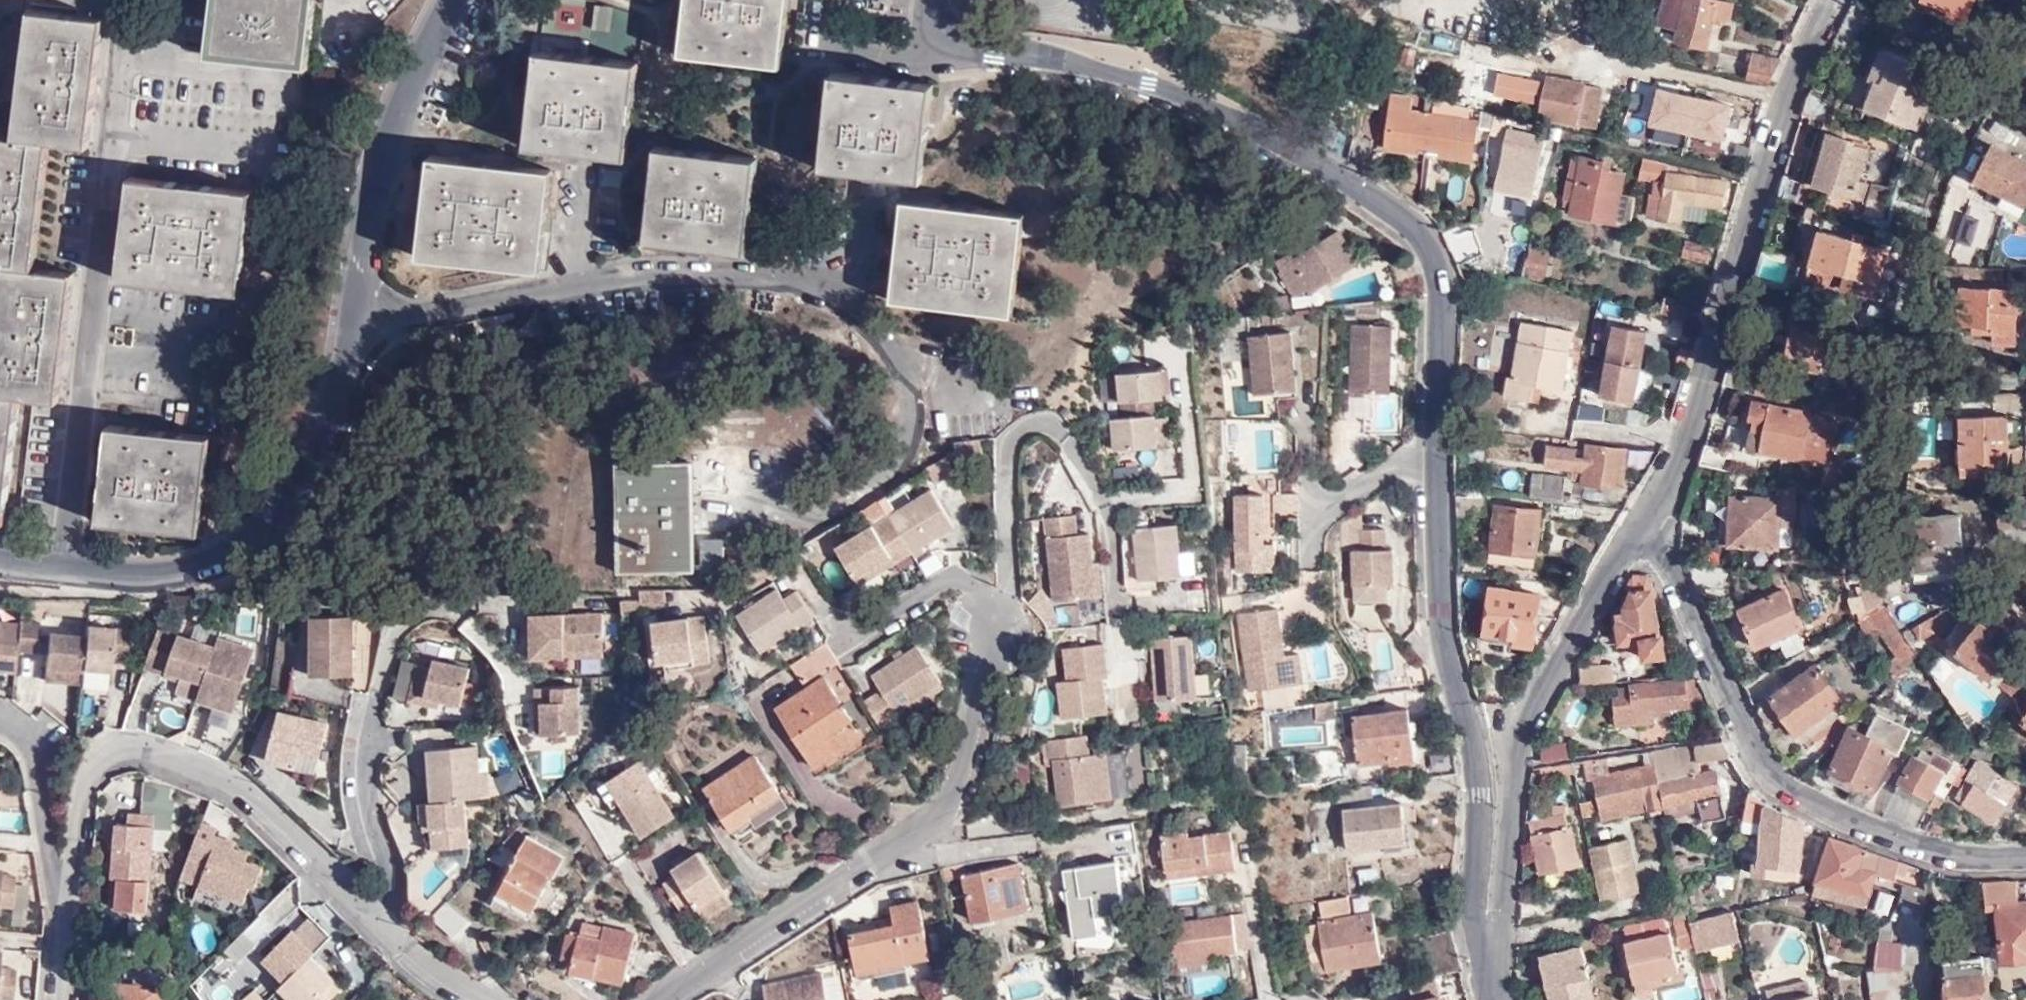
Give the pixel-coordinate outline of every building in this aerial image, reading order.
[(205,60),(305,72),(313,0),(213,0),(205,60)] [(694,54),(791,67),(800,0),(701,0),(694,54)] [(1732,1),(1728,0),(1664,0),(1660,14),(1652,12),(1650,22),(1678,28),(1675,38),(1705,44),(1712,16),(1727,21),(1732,1)] [(1972,0),(1926,0),(1945,8),(1943,13),(1962,22),(1972,0)] [(36,268),(43,205),(50,142),(89,146),(104,15),(31,7),(28,40),(20,105),(17,138),(0,136),(0,264),(2,264),(0,278),(0,520),(6,521),(21,395),(60,399),(74,272),(36,268)] [(1866,110),(1907,126),(1917,102),(1930,69),(1881,48),(1861,96),(1870,99),(1866,110)] [(603,58),(545,49),(541,75),(530,147),(581,155),(631,162),(646,64),(603,58)] [(1752,52),(1746,79),(1768,84),(1781,59),(1752,52)] [(941,89),(840,74),(826,170),(876,177),(927,184),(941,89)] [(1592,130),(1602,89),(1545,76),(1536,117),(1592,130)] [(1388,145),(1425,151),(1429,124),(1433,124),(1436,98),(1427,96),(1426,108),(1412,106),(1412,97),(1392,95),(1388,145)] [(1437,125),(1433,152),(1470,157),(1475,117),(1443,112),(1444,100),(1436,98),(1433,124),(1437,125)] [(1832,114),(1805,100),(1804,102),(1800,116),(1829,124),(1832,114)] [(1917,102),(1907,126),(1919,131),(1929,106),(1917,102)] [(1494,112),(1480,109),(1477,127),(1491,129),(1492,122),(1494,112)] [(1491,129),(1490,132),(1503,135),(1504,125),(1492,122),(1491,129)] [(1429,124),(1425,151),(1433,152),(1437,125),(1433,124),(1429,124)] [(1509,128),(1497,183),(1514,186),(1513,193),(1534,197),(1548,136),(1509,128)] [(1852,147),(1853,143),(1827,135),(1811,187),(1863,202),(1867,185),(1858,182),(1867,151),(1852,147)] [(1868,147),(1853,143),(1852,147),(1867,151),(1868,147)] [(1990,145),(1972,181),(2002,197),(1998,205),(2019,215),(2025,202),(2025,162),(1990,145)] [(744,261),(759,163),(659,148),(644,246),(694,253),(744,261)] [(1572,211),(1630,223),(1635,198),(1619,194),(1622,176),(1607,173),(1610,162),(1571,154),(1563,198),(1575,201),(1572,211)] [(1720,181),(1720,177),(1641,157),(1638,179),(1658,181),(1656,195),(1651,195),(1649,210),(1654,210),(1653,217),(1680,220),(1680,217),(1682,200),(1707,203),(1724,205),(1726,182),(1720,181)] [(557,177),(435,160),(421,261),(543,278),(550,227),(557,177)] [(131,174),(117,279),(240,294),(249,228),(254,190),(192,182),(131,174)] [(1812,188),(1781,180),(1779,187),(1777,196),(1807,205),(1812,188)] [(1514,186),(1497,183),(1495,193),(1513,197),(1511,203),(1531,207),(1534,197),(1513,193),(1514,186)] [(1882,221),(1890,192),(1872,187),(1864,216),(1882,221)] [(1705,220),(1707,203),(1682,200),(1680,217),(1705,220)] [(1024,219),(909,202),(901,254),(893,306),(1008,323),(1024,219)] [(1982,247),(1988,225),(1973,221),(1967,243),(1982,247)] [(1772,248),(1774,243),(1778,229),(1768,226),(1762,245),(1772,248)] [(1838,272),(1845,273),(1877,283),(1888,249),(1819,228),(1804,278),(1833,287),(1838,272)] [(1323,241),(1308,251),(1296,258),(1292,252),(1278,261),(1283,270),(1281,272),(1295,295),(1308,286),(1312,292),(1360,262),(1340,231),(1323,241)] [(1301,241),(1308,251),(1323,241),(1317,231),(1301,241)] [(1683,256),(1706,261),(1709,247),(1687,241),(1683,256)] [(1548,255),(1528,250),(1523,273),(1542,278),(1548,255)] [(1877,283),(1845,273),(1840,290),(1872,299),(1877,283)] [(2015,346),(2016,313),(2011,313),(2011,304),(2011,291),(1959,288),(1957,327),(1993,327),(1993,345),(2015,346)] [(1265,298),(1266,313),(1291,310),(1289,295),(1265,298)] [(1668,345),(1672,326),(1632,317),(1627,336),(1668,345)] [(1818,373),(1827,327),(1792,319),(1785,357),(1803,361),(1801,370),(1818,373)] [(1563,386),(1573,329),(1523,320),(1513,377),(1508,376),(1505,395),(1533,399),(1537,381),(1563,386)] [(1391,393),(1392,326),(1352,325),(1351,393),(1391,393)] [(1280,399),(1298,396),(1292,331),(1249,336),(1256,394),(1279,392),(1280,399)] [(1170,365),(1163,365),(1165,390),(1172,389),(1170,365)] [(1100,376),(1102,409),(1117,408),(1114,374),(1100,376)] [(1123,412),(1157,409),(1156,394),(1122,397),(1123,412)] [(1823,463),(1833,418),(1812,414),(1812,412),(1754,401),(1751,420),(1755,421),(1750,449),(1802,459),(1823,463)] [(1158,414),(1160,440),(1173,439),(1171,414),(1158,414)] [(1961,417),(1961,464),(1988,464),(2003,464),(2003,449),(2003,440),(2008,439),(2008,437),(2008,417),(1961,417)] [(209,431),(110,420),(98,520),(148,525),(197,531),(209,431)] [(2022,437),(2008,437),(2008,439),(2003,440),(2003,449),(2022,449),(2022,437)] [(1737,451),(1705,442),(1698,464),(1733,470),(1737,451)] [(1621,487),(1627,449),(1588,444),(1586,457),(1578,456),(1579,449),(1549,446),(1547,466),(1585,471),(1583,483),(1621,487)] [(615,460),(617,569),(693,568),(694,568),(692,459),(615,460)] [(1988,464),(1961,464),(1961,474),(1988,474),(1988,464)] [(1563,498),(1566,477),(1533,473),(1531,494),(1563,498)] [(1235,479),(1237,570),(1256,570),(1256,560),(1275,560),(1274,547),(1265,547),(1265,543),(1264,510),(1299,510),(1299,492),(1281,493),(1281,478),(1235,479)] [(862,585),(916,552),(956,528),(933,490),(838,549),(862,585)] [(1778,549),(1780,498),(1731,496),(1729,548),(1778,549)] [(1534,566),(1539,508),(1495,503),(1489,561),(1534,566)] [(1142,524),(1156,523),(1155,508),(1141,509),(1142,524)] [(1354,550),(1354,549),(1363,549),(1362,529),(1364,529),(1362,510),(1345,521),(1346,551),(1354,550)] [(1076,512),(1044,515),(1055,595),(1057,598),(1103,593),(1099,558),(1094,559),(1090,531),(1078,532),(1076,512)] [(1963,575),(1960,514),(1916,517),(1918,537),(1911,537),(1914,577),(1963,575)] [(1142,524),(1134,525),(1139,578),(1182,574),(1177,521),(1156,523),(1142,524)] [(1332,530),(1334,562),(1344,562),(1344,551),(1346,551),(1345,521),(1332,530)] [(1396,583),(1395,548),(1388,548),(1387,528),(1364,529),(1362,529),(1363,549),(1354,549),(1354,550),(1357,597),(1382,596),(1381,584),(1396,583)] [(701,535),(702,568),(723,567),(723,535),(701,535)] [(921,561),(916,552),(862,585),(868,594),(921,561)] [(833,590),(848,581),(835,557),(820,566),(833,590)] [(1256,560),(1256,570),(1275,570),(1275,560),(1256,560)] [(1730,568),(1689,566),(1699,589),(1731,586),(1730,568)] [(1661,607),(1661,598),(1650,573),(1632,574),(1623,589),(1632,594),(1625,604),(1627,616),(1614,617),(1618,645),(1620,645),(1643,641),(1645,651),(1645,656),(1666,653),(1663,633),(1659,633),(1655,608),(1661,607)] [(1887,599),(1877,577),(1862,583),(1871,606),(1887,599)] [(667,591),(666,587),(641,588),(641,597),(622,598),(622,610),(645,609),(645,605),(667,605),(667,591)] [(1532,645),(1539,593),(1490,587),(1483,639),(1532,645)] [(786,599),(779,589),(739,616),(762,652),(815,617),(799,591),(786,599)] [(1800,624),(1783,589),(1738,610),(1756,647),(1800,624)] [(1887,602),(1859,618),(1865,628),(1876,622),(1894,652),(1883,657),(1896,677),(1918,655),(1911,645),(1903,633),(1887,602)] [(2025,648),(2025,620),(2005,604),(2000,610),(1992,605),(1957,650),(1993,678),(2003,664),(2010,669),(2025,648)] [(1300,654),(1285,656),(1282,657),(1281,648),(1283,648),(1277,609),(1238,615),(1249,692),(1304,684),(1300,654)] [(602,613),(532,615),(533,657),(569,656),(603,655),(602,613)] [(691,618),(689,614),(653,618),(659,663),(674,661),(673,657),(701,653),(702,658),(710,656),(707,616),(691,618)] [(354,616),(313,616),(314,676),(355,676),(354,616)] [(21,643),(20,650),(40,653),(44,622),(23,620),(23,622),(21,643)] [(1927,620),(1903,633),(1911,645),(1933,631),(1927,620)] [(18,674),(20,650),(21,643),(23,622),(0,621),(0,672),(18,674)] [(136,630),(120,628),(93,625),(91,635),(54,630),(51,665),(81,669),(97,670),(105,671),(107,672),(114,672),(116,658),(133,660),(136,630)] [(160,635),(148,669),(170,676),(172,670),(185,675),(207,683),(220,646),(183,633),(179,642),(160,635)] [(1190,635),(1152,639),(1158,701),(1198,697),(1190,635)] [(1797,636),(1777,644),(1783,659),(1803,651),(1797,636)] [(220,646),(207,683),(202,699),(237,711),(237,712),(258,650),(222,638),(220,646)] [(827,641),(793,662),(804,681),(839,659),(827,641)] [(1110,676),(1104,641),(1064,646),(1068,680),(1056,682),(1061,718),(1106,712),(1103,678),(1110,676)] [(1621,654),(1645,651),(1643,641),(1620,645),(1621,654)] [(867,701),(883,726),(900,715),(897,711),(910,703),(944,680),(921,644),(873,675),(882,690),(867,701)] [(702,662),(702,658),(701,653),(673,657),(674,661),(675,667),(702,662)] [(430,692),(443,696),(464,700),(473,665),(437,655),(435,662),(420,659),(410,695),(427,700),(430,692)] [(603,672),(603,655),(569,656),(569,673),(603,672)] [(1577,668),(1578,684),(1615,680),(1613,663),(1577,668)] [(81,669),(51,665),(49,682),(79,685),(80,676),(81,669)] [(97,670),(81,669),(80,676),(96,678),(97,670)] [(1195,672),(1198,696),(1227,693),(1224,669),(1195,672)] [(1774,699),(1784,715),(1796,734),(1842,704),(1818,669),(1773,698),(1774,699)] [(826,674),(777,706),(816,765),(864,734),(826,674)] [(202,699),(207,683),(185,675),(179,691),(202,699)] [(1684,680),(1683,675),(1633,679),(1633,686),(1620,687),(1621,695),(1615,696),(1617,724),(1654,721),(1653,714),(1670,712),(1669,706),(1704,703),(1694,679),(1684,680)] [(1987,717),(1998,703),(1967,677),(1965,678),(1960,679),(1956,685),(1957,690),(1956,692),(1987,717)] [(949,688),(944,680),(910,703),(915,710),(949,688)] [(577,734),(580,733),(582,732),(580,686),(536,687),(536,718),(543,718),(544,734),(577,734)] [(441,704),(443,696),(430,692),(427,700),(441,704)] [(1578,726),(1587,702),(1573,697),(1564,721),(1578,726)] [(1770,724),(1784,715),(1774,699),(1759,708),(1770,724)] [(226,746),(237,711),(216,705),(205,739),(226,746)] [(1415,761),(1407,708),(1352,714),(1357,761),(1393,757),(1394,763),(1415,761)] [(1852,790),(1849,798),(1864,805),(1878,790),(1874,788),(1893,750),(1898,753),(1911,727),(1879,712),(1866,736),(1852,729),(1828,779),(1852,790)] [(331,726),(283,713),(270,761),(299,769),(303,756),(322,762),(331,726)] [(577,734),(546,735),(547,754),(578,753),(577,734)] [(1091,734),(1053,738),(1055,758),(1058,758),(1094,753),(1091,734)] [(1699,761),(1731,755),(1723,740),(1651,750),(1653,759),(1663,802),(1666,817),(1702,809),(1704,820),(1726,816),(1717,770),(1701,774),(1699,761)] [(1423,747),(1427,775),(1458,771),(1452,743),(1423,747)] [(1231,768),(1244,769),(1246,746),(1233,745),(1231,768)] [(445,849),(458,861),(469,849),(466,799),(491,797),(489,772),(480,772),(477,746),(429,749),(432,802),(420,802),(422,822),(425,821),(427,850),(445,849)] [(1094,753),(1058,758),(1066,809),(1138,798),(1129,748),(1094,753)] [(1896,788),(1936,810),(1945,796),(1941,792),(1951,776),(1956,778),(1964,766),(1931,749),(1926,758),(1917,753),(1896,788)] [(757,754),(707,786),(736,832),(746,826),(748,830),(759,823),(752,812),(781,793),(757,754)] [(1610,768),(1608,757),(1586,760),(1588,772),(1610,768)] [(1995,819),(2017,781),(1980,758),(1957,796),(1995,819)] [(1646,806),(1663,802),(1653,759),(1592,774),(1603,818),(1647,809),(1646,806)] [(640,760),(607,781),(643,836),(675,815),(640,760)] [(1574,772),(1572,761),(1539,766),(1540,777),(1574,772)] [(502,794),(521,786),(515,771),(496,779),(502,794)] [(1800,877),(1806,821),(1767,801),(1753,787),(1744,828),(1763,830),(1759,862),(1754,861),(1753,873),(1800,877)] [(781,793),(752,812),(759,823),(788,804),(781,793)] [(175,801),(145,798),(143,813),(130,813),(130,825),(120,825),(116,877),(151,880),(154,846),(150,846),(152,826),(172,827),(175,801)] [(1591,801),(1581,803),(1584,816),(1594,814),(1591,801)] [(1407,841),(1401,802),(1345,810),(1351,850),(1369,848),(1372,845),(1407,841)] [(1567,813),(1565,804),(1551,806),(1554,816),(1529,822),(1540,873),(1580,864),(1571,825),(1567,825),(1564,813),(1567,813)] [(1133,818),(1112,821),(1117,852),(1138,849),(1133,818)] [(1161,830),(1161,835),(1189,831),(1188,821),(1167,823),(1167,829),(1161,830)] [(207,823),(185,881),(248,904),(254,887),(259,889),(266,868),(250,862),(252,854),(238,848),(240,844),(220,836),(222,828),(207,823)] [(1195,864),(1197,874),(1234,869),(1231,832),(1190,836),(1189,831),(1161,835),(1165,867),(1195,864)] [(563,853),(528,834),(518,853),(515,852),(510,862),(513,863),(497,893),(498,894),(496,899),(513,908),(516,903),(532,912),(563,853)] [(1831,838),(1818,878),(1868,892),(1870,892),(1875,874),(1907,885),(1904,895),(1918,900),(1928,871),(1831,838)] [(1591,848),(1601,898),(1639,889),(1629,840),(1591,848)] [(458,861),(465,868),(467,863),(469,850),(469,849),(458,861)] [(732,903),(699,851),(673,869),(676,875),(664,883),(681,909),(693,901),(706,920),(732,903)] [(1075,933),(1080,932),(1101,930),(1100,914),(1108,912),(1117,911),(1116,900),(1124,899),(1118,858),(1064,867),(1075,933)] [(1022,861),(963,873),(972,917),(1030,906),(1022,861)] [(961,862),(945,865),(948,876),(963,873),(961,862)] [(1166,877),(1197,874),(1195,864),(1165,867),(1166,877)] [(6,870),(0,869),(0,905),(18,907),(21,884),(21,876),(7,874),(6,870)] [(302,875),(229,946),(241,959),(304,904),(303,875),(302,875)] [(1868,892),(1818,878),(1815,894),(1864,906),(1868,892)] [(2019,878),(1985,879),(1988,907),(2001,905),(2007,959),(2025,958),(2025,900),(2021,901),(2019,878)] [(1170,902),(1198,902),(1198,883),(1170,883),(1170,902)] [(34,886),(21,884),(18,907),(17,912),(30,914),(34,886)] [(498,894),(497,893),(491,904),(529,918),(532,912),(516,903),(513,908),(496,899),(498,894)] [(1348,895),(1319,899),(1321,912),(1317,912),(1326,965),(1381,956),(1372,909),(1332,916),(1331,911),(1350,908),(1348,895)] [(895,923),(853,933),(851,933),(861,974),(877,970),(880,983),(910,976),(907,960),(932,954),(919,897),(891,904),(895,923)] [(448,900),(433,915),(455,935),(470,919),(448,900)] [(1200,908),(1201,919),(1217,917),(1216,905),(1200,908)] [(1715,931),(1737,926),(1733,910),(1690,920),(1696,945),(1717,941),(1715,931)] [(1101,930),(1080,932),(1081,940),(1106,942),(1112,941),(1116,938),(1117,934),(1117,930),(1108,912),(1100,914),(1101,930)] [(1689,934),(1685,914),(1673,915),(1677,936),(1689,934)] [(1172,959),(1208,954),(1237,950),(1232,915),(1217,917),(1201,919),(1168,923),(1172,959)] [(263,960),(285,982),(283,984),(298,999),(330,999),(344,987),(313,951),(329,936),(311,916),(263,960)] [(637,934),(584,921),(581,935),(572,932),(565,958),(574,960),(573,969),(625,982),(637,934)] [(1436,975),(1463,968),(1452,929),(1421,935),(1430,976),(1436,975)] [(1636,986),(1652,982),(1650,974),(1663,971),(1678,967),(1669,929),(1625,940),(1636,986)] [(1899,966),(1901,944),(1879,941),(1876,964),(1899,966)] [(1582,944),(1541,953),(1552,999),(1595,999),(1582,944)] [(16,998),(19,969),(3,968),(5,951),(0,950),(0,997),(16,998)] [(1993,952),(1946,956),(1950,999),(1998,999),(1997,993),(1989,993),(1987,977),(1995,976),(1993,952)] [(1209,961),(1208,954),(1172,959),(1173,967),(1209,961)] [(1872,990),(1887,989),(1884,966),(1869,967),(1872,990)] [(1650,974),(1652,982),(1665,980),(1663,971),(1650,974)] [(764,983),(767,999),(831,999),(825,972),(764,983)] [(1436,975),(1430,976),(1410,981),(1415,999),(1442,999),(1436,975)] [(102,980),(100,999),(160,999),(161,985),(102,980)] [(1816,994),(1811,994),(1808,980),(1774,987),(1776,999),(1817,999),(1816,994)] [(1872,990),(1874,999),(1881,999),(1887,989),(1872,990)]
